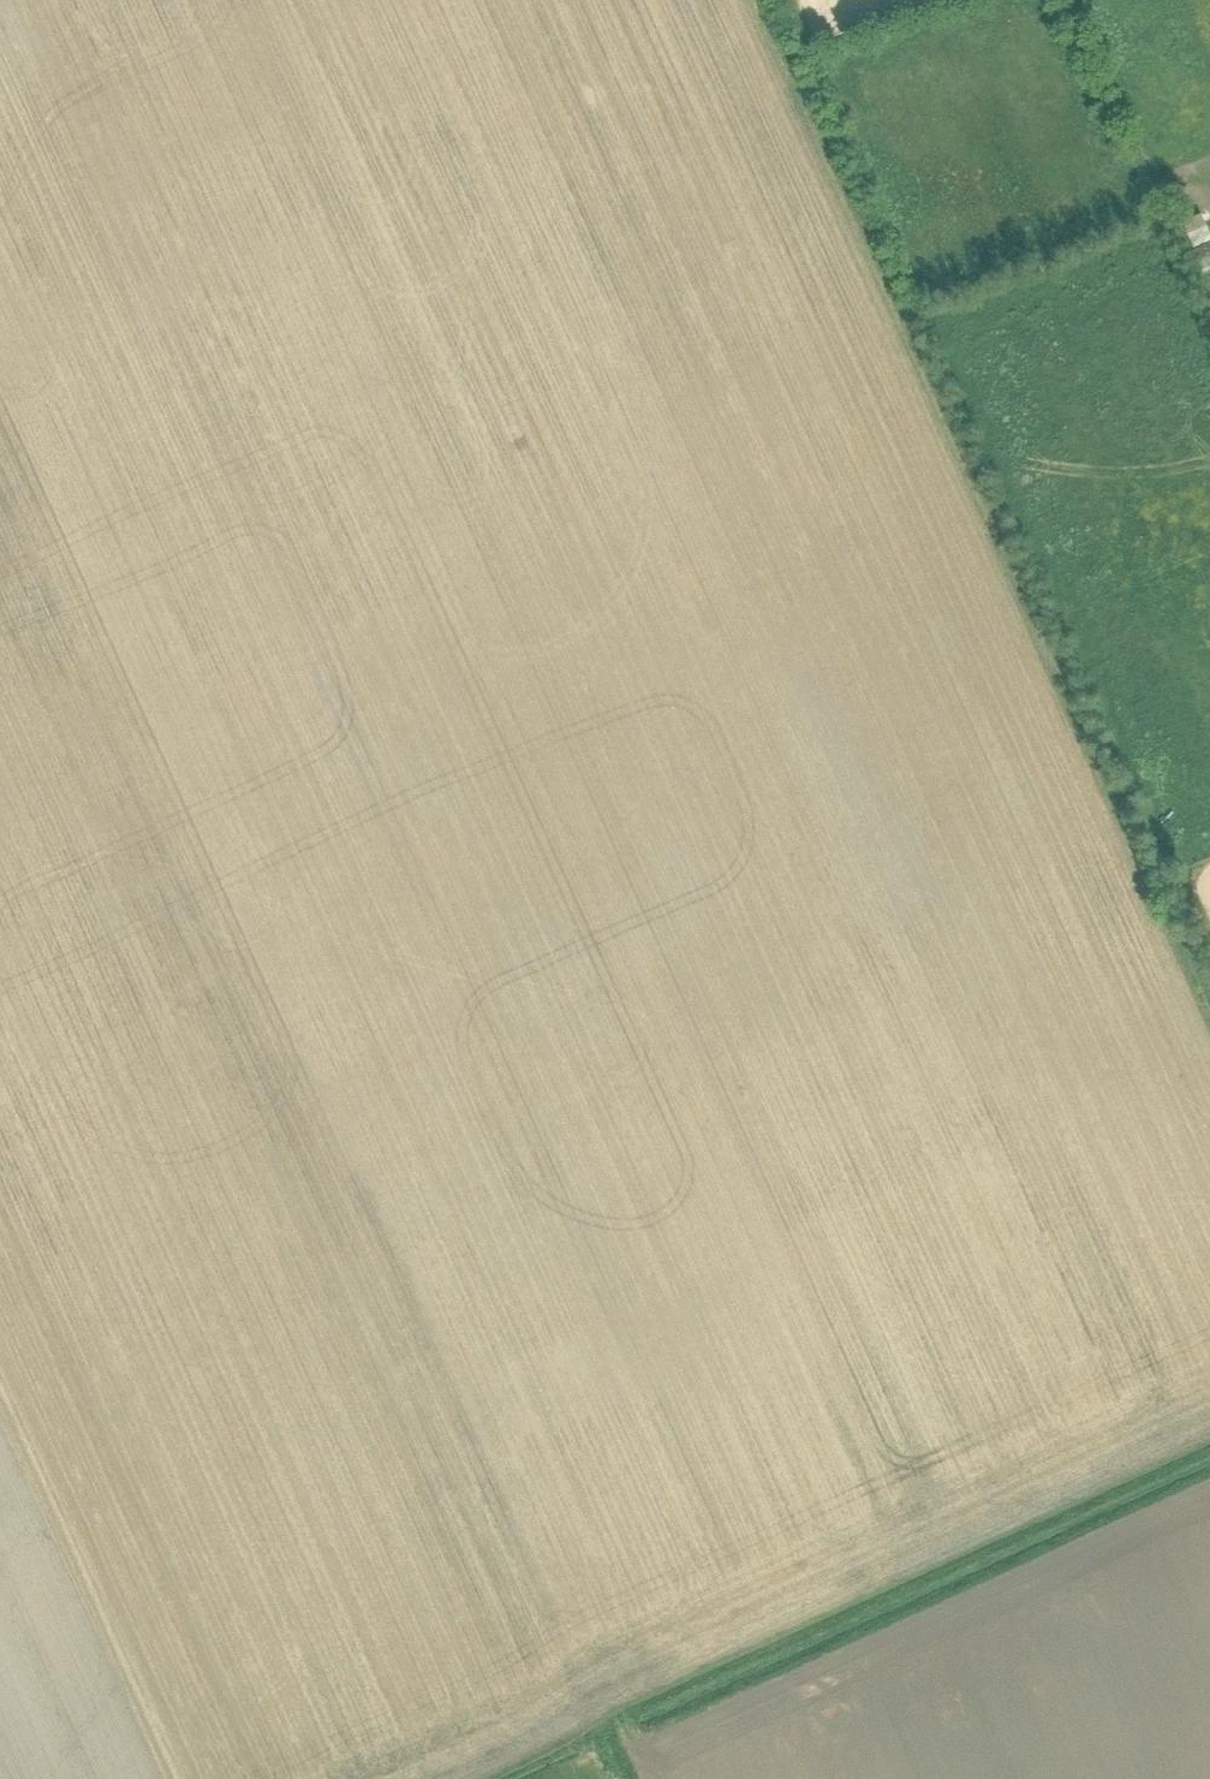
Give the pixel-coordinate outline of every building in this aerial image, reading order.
[(1199,213),(1174,221),(1190,270),(1209,264),(1209,246),(1199,213)]
